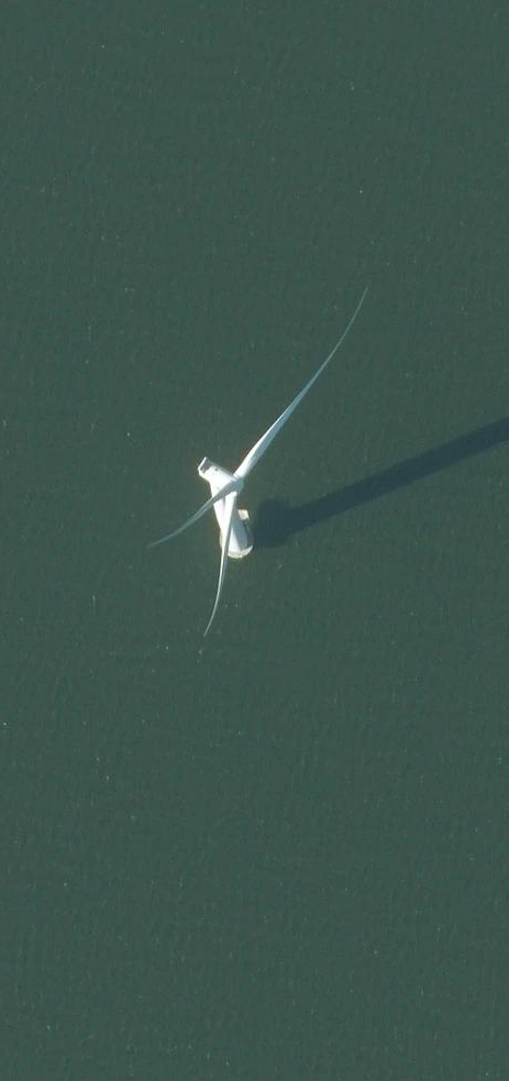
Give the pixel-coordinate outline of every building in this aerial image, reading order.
[(233,542),(232,548),(233,553),(236,557),(241,559),(246,559),(251,556),(253,551),(253,546),(251,541),(247,538),(242,537),(237,539),(233,542)]
